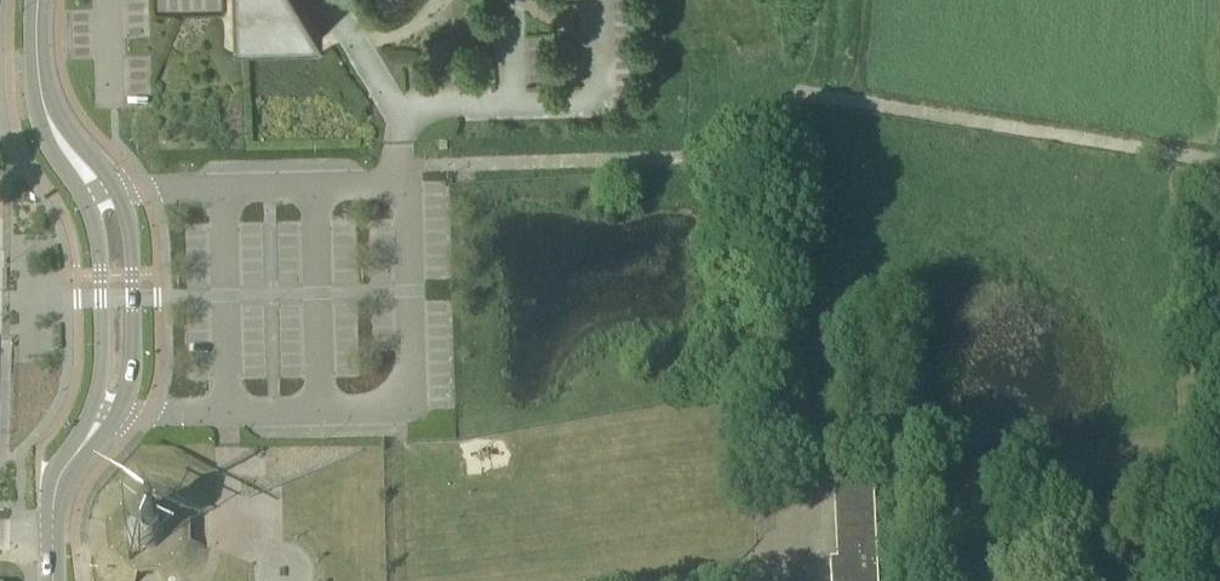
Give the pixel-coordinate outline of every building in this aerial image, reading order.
[(236,42),(248,42),(321,40),(324,38),(312,18),(300,0),(235,0),(236,42)] [(440,150),(449,150),(449,142),(440,142),(440,150)] [(832,580),(879,580),(874,483),(835,484),(838,559),(831,560),(832,580)] [(149,551),(156,548),(162,542),(164,535),(164,527),(160,520),(153,515),(145,513),(137,515),(131,519),(127,526),(126,534),(128,542),(134,548),(141,551),(149,551)]
